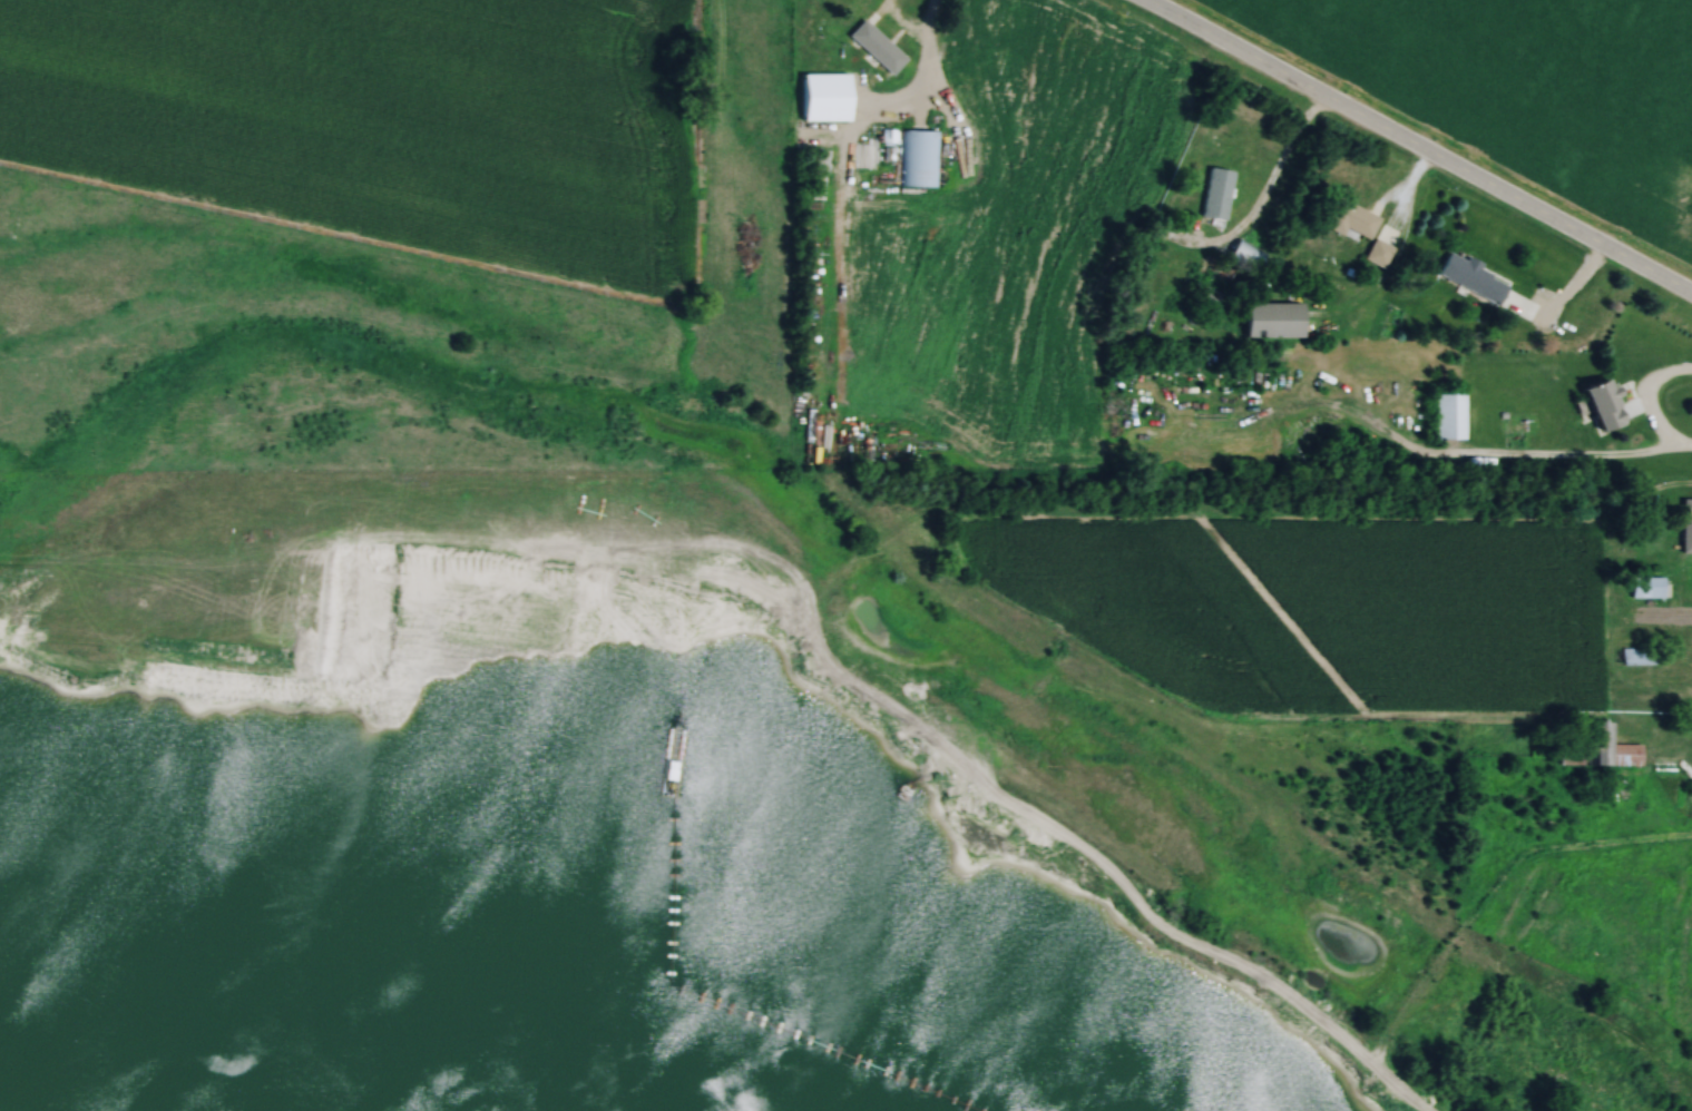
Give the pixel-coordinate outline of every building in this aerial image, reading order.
[(892,76),(907,59),(865,20),(849,37),(892,76)] [(806,74),(805,122),(853,122),(853,75),(806,74)] [(936,187),(936,131),(899,131),(899,187),(936,187)] [(1234,171),(1208,168),(1201,217),(1227,220),(1234,171)] [(1381,221),(1343,199),(1327,227),(1344,236),(1348,228),(1370,241),(1381,221)] [(1254,277),(1268,260),(1239,237),(1226,255),(1254,277)] [(1395,249),(1376,240),(1366,260),(1385,269),(1395,249)] [(1502,305),(1512,283),(1450,253),(1439,275),(1502,305)] [(1249,340),(1307,340),(1307,304),(1249,304),(1249,340)] [(1590,390),(1607,434),(1633,424),(1621,394),(1620,394),(1615,381),(1590,390)] [(1435,395),(1435,441),(1468,441),(1468,395),(1435,395)] [(1634,579),(1634,600),(1668,600),(1668,579),(1634,579)] [(1658,649),(1624,649),(1624,666),(1658,666),(1658,649)] [(1564,765),(1645,767),(1646,745),(1614,744),(1615,722),(1596,721),(1595,745),(1564,744),(1564,765)]
